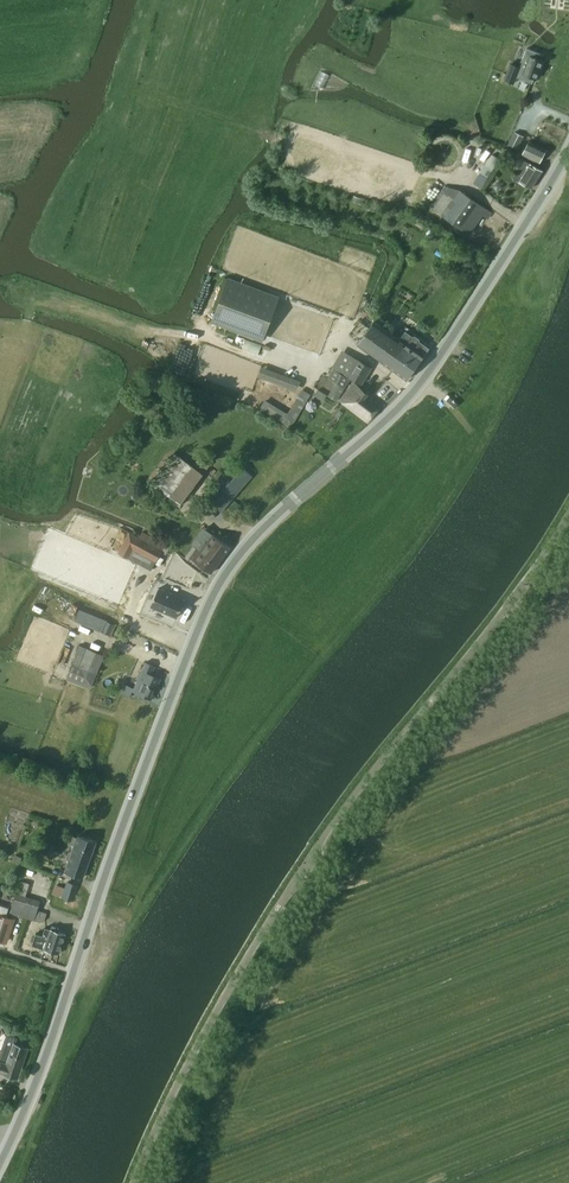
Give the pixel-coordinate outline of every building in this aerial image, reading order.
[(505,80),(513,83),(515,77),(532,83),(535,78),(537,79),(544,61),(542,60),(544,55),(527,48),(519,67),(511,64),(505,80)] [(517,149),(524,136),(514,131),(508,144),(517,149)] [(522,155),(540,164),(547,150),(529,141),(522,155)] [(475,183),(483,188),(501,158),(493,153),(475,183)] [(517,181),(519,180),(532,188),(543,171),(522,159),(511,176),(513,177),(513,179),(517,181)] [(430,207),(469,234),(487,209),(461,190),(445,186),(430,207)] [(354,196),(352,201),(362,204),(364,199),(354,196)] [(211,323),(264,342),(280,296),(228,277),(211,323)] [(359,321),(355,326),(365,333),(357,343),(407,379),(415,368),(407,362),(411,357),(401,351),(406,344),(400,339),(374,320),(369,328),(359,321)] [(407,362),(415,368),(423,357),(423,356),(429,348),(419,341),(419,339),(415,336),(413,336),(406,331),(400,339),(406,344),(401,351),(411,357),(407,362)] [(236,337),(234,344),(246,349),(248,341),(236,337)] [(248,342),(246,351),(263,354),(264,345),(248,342)] [(372,368),(359,360),(342,351),(332,368),(349,377),(362,385),(372,368)] [(264,381),(300,391),(304,379),(263,368),(256,393),(261,395),(264,381)] [(350,379),(333,369),(328,378),(345,388),(350,379)] [(339,401),(367,423),(382,404),(369,394),(353,382),(339,401)] [(272,414),(294,427),(313,394),(303,388),(294,403),(282,396),(272,414)] [(204,409),(207,399),(190,393),(186,403),(204,409)] [(182,503),(210,465),(199,457),(192,467),(175,454),(152,484),(182,503)] [(233,461),(203,497),(222,513),(233,500),(252,477),(233,461)] [(133,550),(156,561),(162,549),(129,532),(118,553),(129,558),(133,550)] [(213,534),(201,549),(200,551),(197,549),(190,557),(211,573),(231,547),(213,534)] [(201,596),(209,578),(171,561),(163,579),(201,596)] [(159,588),(151,606),(177,618),(185,600),(159,588)] [(80,609),(75,621),(102,632),(107,620),(80,609)] [(107,622),(103,632),(112,636),(116,625),(107,622)] [(91,689),(105,655),(88,649),(81,668),(72,665),(66,679),(91,689)] [(145,662),(132,691),(152,699),(161,678),(152,675),(155,666),(145,662)] [(78,835),(65,871),(84,878),(96,842),(78,835)] [(69,882),(64,897),(74,900),(78,885),(69,882)] [(54,893),(64,896),(67,887),(57,884),(54,893)] [(16,893),(11,913),(44,923),(47,914),(37,911),(40,901),(16,893)] [(6,942),(14,920),(6,917),(9,909),(0,905),(0,940),(6,942)] [(51,929),(45,927),(43,936),(36,934),(32,945),(45,948),(60,953),(66,934),(58,931),(59,928),(52,926),(51,929)] [(3,1073),(4,1071),(16,1075),(25,1048),(12,1044),(10,1051),(1,1048),(0,1052),(0,1072),(3,1073)]
